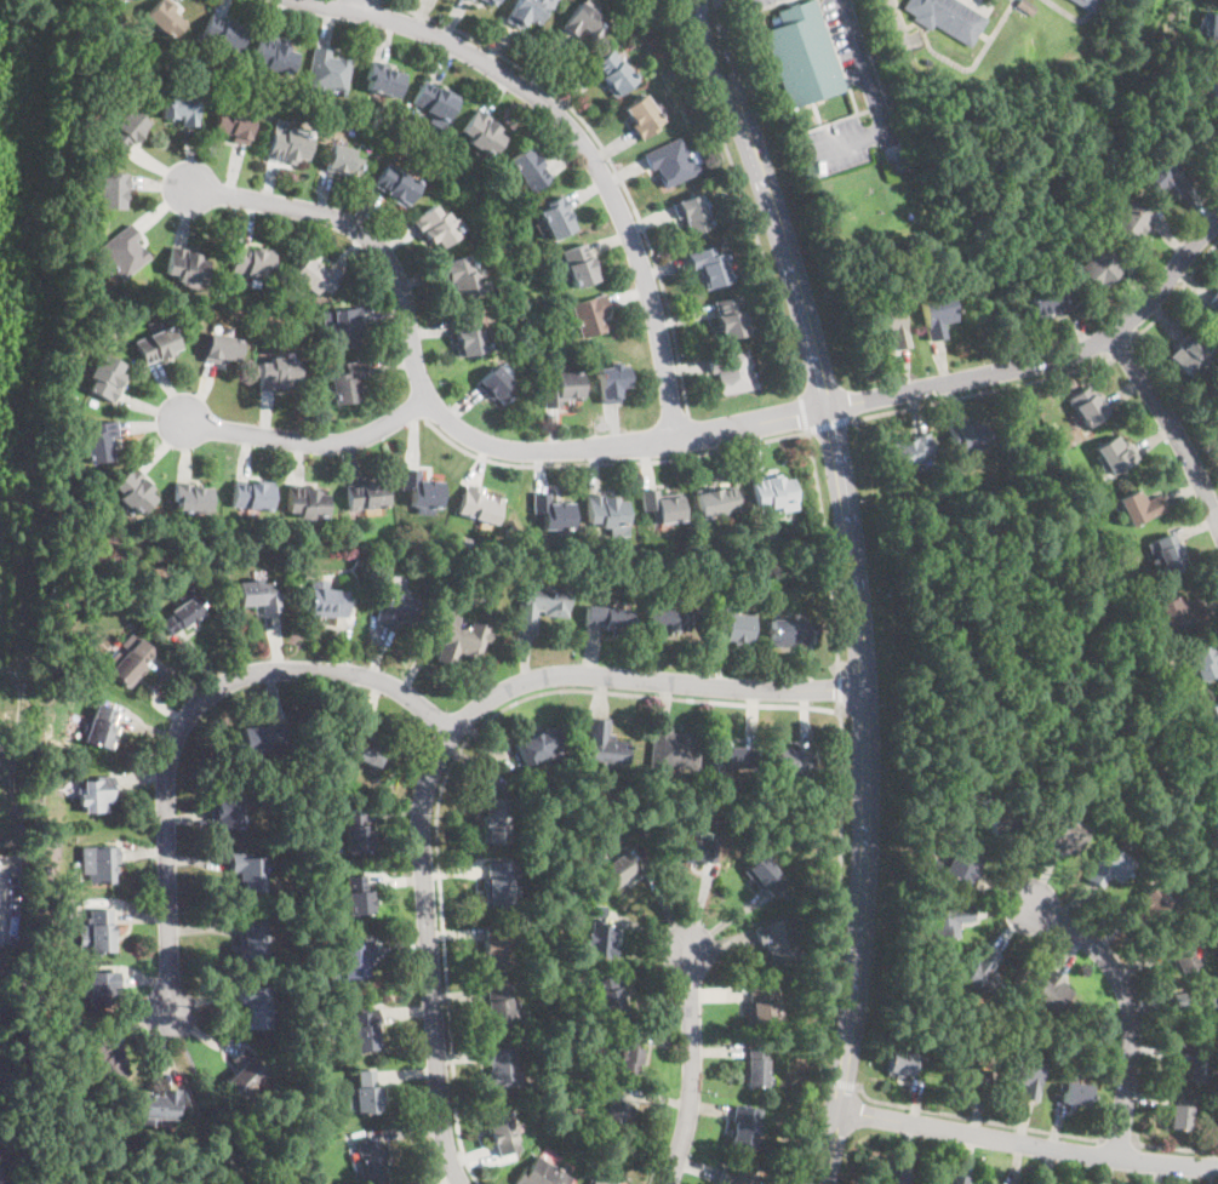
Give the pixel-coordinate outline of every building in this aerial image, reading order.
[(145,15),(160,0),(170,0),(177,6),(172,10),(188,25),(175,39),(172,42),(145,16),(145,15)] [(507,23),(519,0),(540,0),(550,6),(547,12),(539,25),(526,18),(520,30),(507,23)] [(794,5),(808,0),(812,0),(814,5),(816,8),(845,91),(789,110),(762,32),(773,28),(770,19),(778,17),(776,12),(788,7),(787,6),(794,4),(794,5)] [(908,1),(908,0),(956,0),(987,18),(988,19),(983,27),(980,30),(978,36),(971,46),(971,47),(937,27),(933,25),(930,30),(928,29),(922,25),(913,21),(913,19),(915,16),(911,13),(904,10),(903,8),(908,1)] [(1016,6),(1020,0),(1025,0),(1036,7),(1031,15),(1030,16),(1016,6)] [(1080,6),(1071,0),(1102,0),(1096,10),(1094,11),(1094,12),(1093,13),(1092,12),(1091,12),(1090,11),(1086,10),(1085,8),(1080,6)] [(597,24),(604,29),(596,41),(584,33),(587,30),(581,27),(574,36),(573,35),(562,28),(579,1),(602,17),(597,24)] [(1210,13),(1217,14),(1217,46),(1206,45),(1210,13)] [(230,23),(234,24),(234,21),(247,27),(238,53),(235,52),(200,39),(210,15),(230,23)] [(296,62),(291,75),(276,72),(275,74),(263,72),(265,64),(253,61),(259,39),(288,47),(287,51),(298,53),(296,62)] [(1194,44),(1193,48),(1184,48),(1184,40),(1194,40),(1194,44)] [(347,86),(345,92),(344,99),(333,97),(334,91),(326,90),(326,92),(305,87),(314,46),(331,50),(330,57),(353,62),(347,86)] [(624,91),(612,98),(604,85),(605,85),(591,65),(612,51),(635,82),(624,91)] [(401,88),(398,99),(367,90),(370,80),(365,79),(371,61),(387,65),(385,69),(405,75),(401,88)] [(165,74),(162,84),(154,81),(158,72),(165,74)] [(1210,75),(1217,74),(1217,105),(1216,105),(1210,75)] [(446,92),(447,92),(447,91),(459,97),(442,131),(431,125),(429,124),(433,114),(412,103),(424,81),(446,92)] [(196,108),(198,126),(181,127),(181,115),(177,115),(177,120),(161,120),(160,105),(170,105),(168,96),(196,95),(196,108)] [(648,135),(641,141),(630,126),(634,124),(623,109),(644,95),(662,121),(656,126),(658,128),(648,135)] [(141,136),(135,143),(133,144),(132,142),(122,153),(104,138),(118,121),(130,108),(148,124),(143,130),(144,131),(141,136)] [(251,131),(247,145),(231,142),(233,136),(215,132),(217,121),(219,109),(253,116),(251,131)] [(502,145),(493,159),(480,150),(479,151),(469,144),(471,139),(462,132),(478,109),(503,126),(498,132),(507,138),(502,145)] [(297,135),(304,136),(311,138),(307,161),(298,159),(297,161),(295,161),(293,167),(265,160),(273,132),(284,135),(285,130),(297,132),(297,135)] [(684,143),(688,153),(696,149),(702,162),(699,164),(701,165),(698,166),(701,172),(665,189),(656,170),(651,172),(642,156),(680,137),(684,143)] [(362,167),(361,176),(349,173),(348,178),(326,172),(333,144),(355,150),(353,156),(365,160),(362,167)] [(536,191),(532,194),(508,161),(527,147),(553,179),(536,191)] [(1190,183),(1190,184),(1180,194),(1170,183),(1165,188),(1163,187),(1159,190),(1143,175),(1159,159),(1163,154),(1191,182),(1190,183)] [(421,185),(405,208),(393,200),(393,199),(373,185),(387,164),(421,185)] [(128,176),(127,185),(127,193),(125,193),(124,210),(98,208),(99,177),(109,177),(109,173),(128,175),(128,176)] [(1085,204),(1077,200),(1080,195),(1082,193),(1090,198),(1085,204)] [(707,213),(708,218),(710,228),(691,235),(684,217),(677,219),(673,205),(699,194),(707,213)] [(551,241),(537,212),(545,208),(544,205),(561,196),(568,210),(565,212),(573,229),(551,241)] [(1142,235),(1138,233),(1131,244),(1109,228),(1131,199),(1153,215),(1144,225),(1148,228),(1142,235)] [(439,212),(441,216),(445,212),(453,222),(450,225),(457,235),(441,248),(435,241),(431,245),(422,234),(421,235),(411,222),(433,205),(439,212)] [(147,262),(133,271),(120,282),(109,269),(111,267),(109,262),(108,263),(98,250),(130,224),(142,238),(137,241),(150,258),(147,262)] [(600,284),(573,291),(567,265),(565,265),(561,253),(589,245),(600,284)] [(1110,282),(1104,288),(1102,286),(1096,290),(1077,270),(1104,245),(1123,265),(1117,270),(1120,273),(1110,282)] [(205,285),(205,286),(177,281),(178,276),(166,274),(171,247),(184,250),(184,252),(200,256),(200,259),(208,262),(205,285)] [(270,278),(269,280),(230,273),(235,247),(274,254),(270,278)] [(711,250),(713,256),(722,253),(730,282),(704,290),(698,269),(691,271),(690,265),(686,254),(710,247),(711,250)] [(1048,263),(1042,267),(1037,258),(1045,254),(1048,263)] [(308,258),(313,262),(315,259),(326,269),(331,264),(343,274),(327,294),(320,288),(314,296),(297,282),(298,280),(292,274),(305,256),(308,258)] [(475,280),(476,284),(479,294),(453,301),(450,288),(453,287),(452,282),(450,284),(448,280),(444,281),(442,275),(440,265),(469,257),(475,280)] [(1059,310),(1060,313),(1053,316),(1051,313),(1037,319),(1029,299),(1058,286),(1056,281),(1063,278),(1075,304),(1059,310)] [(1217,291),(1217,292),(1217,332),(1208,324),(1216,315),(1205,305),(1217,291)] [(602,325),(605,325),(606,331),(581,339),(570,305),(605,294),(610,311),(599,315),(602,325)] [(930,341),(927,341),(925,327),(926,327),(921,301),(950,294),(956,320),(956,321),(942,325),(945,337),(930,341)] [(747,328),(747,333),(748,336),(724,341),(722,332),(720,332),(716,318),(716,316),(719,315),(716,302),(739,297),(747,328)] [(900,307),(908,345),(892,349),(890,336),(885,337),(884,334),(877,336),(873,316),(873,313),(900,307)] [(360,322),(360,332),(361,338),(356,338),(358,348),(333,350),(331,337),(330,337),(328,326),(322,327),(321,313),(359,309),(360,322)] [(458,359),(457,359),(454,342),(457,342),(452,319),(478,314),(485,353),(458,359)] [(167,356),(160,360),(158,361),(158,359),(144,365),(135,342),(170,325),(181,348),(172,353),(173,354),(167,356)] [(244,343),(240,359),(240,362),(221,359),(219,365),(204,361),(210,332),(245,341),(244,343)] [(1191,376),(1189,378),(1167,358),(1178,347),(1177,344),(1186,332),(1211,355),(1191,376)] [(748,355),(749,359),(751,359),(754,377),(756,377),(757,389),(720,395),(716,373),(710,374),(708,359),(708,356),(747,349),(748,355)] [(125,364),(124,367),(120,372),(126,376),(111,404),(87,390),(93,379),(88,377),(95,365),(97,366),(104,353),(125,364)] [(298,360),(298,364),(298,383),(288,383),(288,391),(259,390),(259,362),(271,364),(271,358),(284,358),(284,360),(298,360)] [(334,405),(332,405),(328,376),(344,374),(343,364),(364,361),(366,378),(356,379),(359,401),(334,405)] [(619,364),(621,366),(629,365),(631,387),(621,388),(622,402),(601,405),(597,368),(610,367),(608,365),(619,364)] [(515,394),(503,406),(502,406),(496,399),(492,402),(475,384),(485,376),(496,365),(511,382),(508,387),(515,394)] [(544,408),(543,408),(542,388),(551,388),(551,373),(582,372),(584,397),(582,397),(582,401),(559,402),(559,408),(544,408)] [(1088,387),(1093,394),(1096,393),(1100,400),(1103,399),(1111,412),(1085,429),(1067,399),(1088,387)] [(990,446),(974,450),(960,452),(960,448),(954,450),(949,425),(983,418),(984,418),(990,446)] [(95,463),(87,464),(84,434),(93,433),(92,424),(115,422),(118,436),(111,436),(115,461),(95,463)] [(930,435),(933,456),(921,458),(925,471),(898,476),(892,444),(893,444),(893,441),(899,440),(899,442),(914,440),(914,436),(930,434),(930,435)] [(1122,444),(1126,442),(1128,447),(1131,446),(1138,459),(1110,475),(1094,448),(1117,435),(1122,444)] [(150,505),(139,515),(132,508),(130,511),(119,499),(122,496),(113,486),(130,469),(132,468),(153,488),(149,492),(156,499),(150,505)] [(1080,475),(1074,479),(1070,471),(1076,468),(1080,475)] [(441,501),(440,508),(436,508),(436,515),(417,514),(418,505),(408,505),(410,490),(401,490),(402,469),(422,470),(422,480),(442,482),(441,501)] [(787,476),(788,479),(791,477),(795,501),(785,503),(785,505),(770,508),(768,503),(756,505),(755,499),(751,479),(787,473),(787,476)] [(271,509),(270,511),(233,508),(235,481),(250,482),(250,484),(274,486),(271,509)] [(387,481),(389,507),(348,511),(345,486),(387,481)] [(210,511),(210,514),(178,513),(178,503),(175,502),(176,482),(191,484),(191,487),(211,488),(210,511)] [(288,485),(290,485),(319,486),(319,493),(327,493),(327,517),(313,517),(313,520),(299,520),(299,514),(288,514),(288,485)] [(484,497),(490,499),(491,496),(503,499),(497,525),(458,514),(465,486),(482,491),(481,493),(485,494),(484,497)] [(709,517),(701,519),(697,493),(699,492),(736,487),(739,511),(709,517)] [(658,491),(659,496),(681,493),(684,520),(654,524),(653,510),(644,511),(641,491),(658,490),(658,491)] [(1142,497),(1143,498),(1145,497),(1146,501),(1160,494),(1167,510),(1131,528),(1117,499),(1138,490),(1142,497)] [(550,499),(550,503),(573,503),(573,510),(573,528),(544,528),(544,515),(533,515),(533,492),(550,492),(550,499)] [(602,496),(602,498),(617,498),(617,502),(627,502),(627,525),(614,525),(614,528),(600,528),(600,524),(588,524),(588,496),(602,496)] [(358,534),(354,540),(348,538),(351,532),(358,534)] [(1178,549),(1180,548),(1183,555),(1180,556),(1185,566),(1165,574),(1156,551),(1150,554),(1146,544),(1154,542),(1154,540),(1172,533),(1178,549)] [(262,578),(263,583),(279,582),(281,613),(262,614),(261,605),(240,606),(238,583),(253,582),(253,579),(262,578)] [(349,597),(348,618),(309,616),(310,580),(330,582),(328,589),(349,589),(349,597)] [(419,600),(417,606),(411,625),(396,620),(394,627),(374,620),(379,605),(381,602),(383,604),(390,582),(399,584),(398,587),(413,591),(412,597),(419,600)] [(484,585),(482,594),(470,593),(471,584),(484,585)] [(568,599),(567,613),(567,618),(536,616),(534,631),(515,629),(517,604),(521,604),(522,584),(570,588),(568,599)] [(190,623),(182,629),(181,628),(168,636),(159,622),(170,613),(170,612),(184,602),(179,595),(190,588),(206,612),(190,623)] [(1179,596),(1182,602),(1184,601),(1186,607),(1200,601),(1206,618),(1168,633),(1157,605),(1179,596)] [(692,606),(691,631),(669,630),(669,635),(651,634),(653,604),(692,606)] [(629,629),(629,631),(602,629),(602,628),(584,625),(587,607),(587,606),(630,610),(629,629)] [(721,612),(728,613),(728,612),(734,612),(734,613),(753,614),(751,645),(733,645),(725,644),(725,642),(707,641),(709,612),(721,612)] [(469,629),(470,629),(473,620),(490,627),(487,631),(493,633),(490,644),(485,641),(480,656),(476,654),(475,660),(463,657),(464,653),(459,652),(454,668),(450,667),(436,662),(451,614),(461,618),(458,625),(469,629)] [(816,640),(816,644),(799,644),(799,647),(771,647),(771,619),(805,619),(805,623),(816,623),(816,640)] [(144,645),(151,652),(154,654),(144,664),(148,668),(126,688),(101,663),(133,633),(144,645)] [(1186,653),(1217,641),(1217,675),(1212,677),(1199,683),(1186,653)] [(1208,707),(1217,702),(1217,727),(1214,719),(1210,721),(1206,714),(1211,711),(1208,707)] [(113,740),(109,750),(82,740),(97,703),(118,711),(113,725),(118,727),(113,740)] [(378,762),(377,767),(344,756),(356,716),(372,721),(367,737),(374,739),(373,743),(384,747),(378,762)] [(628,748),(627,765),(611,762),(611,771),(600,770),(600,762),(588,761),(590,736),(585,736),(587,717),(608,720),(607,734),(614,734),(613,739),(629,740),(628,748)] [(245,755),(244,755),(241,727),(285,723),(287,751),(245,755)] [(699,745),(697,771),(663,767),(663,773),(648,772),(648,770),(653,726),(670,727),(670,731),(696,733),(694,745),(699,745)] [(564,749),(559,751),(562,760),(550,765),(545,755),(524,765),(515,744),(539,733),(541,734),(554,728),(564,749)] [(756,768),(756,770),(731,768),(731,771),(724,770),(724,777),(713,776),(713,774),(715,745),(743,748),(743,749),(759,750),(756,768)] [(812,773),(812,774),(789,774),(789,773),(776,773),(776,751),(776,750),(799,750),(799,748),(812,748),(812,773)] [(52,765),(48,768),(41,761),(46,757),(52,765)] [(115,787),(115,793),(115,795),(113,795),(113,803),(108,803),(108,812),(84,812),(84,806),(80,806),(80,796),(75,796),(75,788),(82,788),(82,776),(115,777),(115,787)] [(241,797),(241,801),(241,828),(211,828),(211,810),(216,810),(216,800),(215,800),(215,789),(241,788),(241,797)] [(485,799),(488,799),(509,800),(509,843),(484,843),(485,799)] [(364,824),(365,825),(372,824),(373,852),(343,853),(342,807),(364,806),(364,824)] [(987,812),(989,827),(1008,824),(1006,809),(987,812)] [(1079,848),(1077,851),(1076,853),(1070,851),(1068,853),(1046,843),(1058,817),(1086,830),(1079,848)] [(717,851),(717,856),(716,862),(705,860),(705,865),(684,862),(685,852),(688,852),(691,839),(714,842),(713,850),(717,851)] [(1123,876),(1122,877),(1119,882),(1110,876),(1102,890),(1086,879),(1109,845),(1133,862),(1123,876)] [(113,871),(113,875),(114,882),(87,883),(87,874),(81,874),(80,847),(118,846),(119,864),(113,864),(113,871)] [(972,886),(972,888),(943,875),(956,846),(983,858),(976,871),(979,873),(972,886)] [(616,888),(614,890),(600,868),(622,853),(627,850),(639,866),(635,868),(639,873),(616,888)] [(783,880),(787,883),(788,885),(772,897),(765,890),(771,885),(767,881),(759,890),(744,873),(743,871),(767,850),(774,857),(770,860),(780,875),(779,875),(783,880)] [(264,888),(264,892),(245,892),(245,881),(239,881),(239,873),(230,873),(230,852),(251,852),(251,857),(265,857),(264,888)] [(517,879),(513,879),(513,886),(520,886),(520,905),(485,905),(485,890),(490,890),(490,879),(487,879),(487,860),(517,860),(517,879)] [(366,890),(366,892),(371,892),(373,917),(350,920),(347,873),(365,871),(366,890)] [(1168,913),(1163,917),(1156,923),(1148,915),(1134,928),(1122,915),(1154,885),(1174,906),(1168,913)] [(46,905),(42,911),(36,906),(41,902),(46,905)] [(605,919),(584,916),(587,903),(606,905),(605,919)] [(937,942),(932,943),(930,908),(972,904),(973,922),(957,923),(959,939),(937,942)] [(111,923),(111,925),(115,925),(116,951),(90,953),(90,945),(80,945),(80,934),(86,934),(86,919),(88,919),(88,910),(111,910),(111,923)] [(793,927),(794,931),(797,930),(800,936),(796,937),(802,957),(773,966),(768,953),(766,953),(764,944),(759,944),(754,927),(791,916),(795,926),(793,927)] [(267,926),(267,936),(265,960),(238,959),(239,939),(239,936),(245,936),(245,919),(267,919),(267,926)] [(507,933),(507,939),(509,939),(510,965),(485,966),(485,940),(484,926),(494,926),(494,920),(517,920),(517,933),(507,933)] [(616,931),(616,939),(614,944),(617,944),(616,959),(589,955),(590,944),(587,944),(588,933),(591,933),(593,925),(617,927),(616,931)] [(336,986),(328,986),(327,968),(334,967),(333,945),(372,942),(373,962),(370,962),(371,968),(367,968),(368,977),(345,978),(347,985),(336,986)] [(1183,973),(1179,974),(1168,954),(1171,953),(1186,944),(1197,966),(1183,973)] [(989,988),(987,991),(961,978),(971,959),(973,955),(999,968),(989,988)] [(1075,989),(1053,1016),(1029,995),(1042,979),(1043,980),(1053,969),(1075,989)] [(102,1005),(91,1006),(88,973),(114,972),(116,972),(118,994),(111,994),(111,1005),(102,1005)] [(617,983),(618,988),(622,986),(629,1014),(606,1020),(605,1018),(596,1020),(591,1002),(601,1000),(595,979),(614,974),(617,983)] [(953,982),(942,985),(939,978),(950,974),(953,982)] [(63,991),(55,991),(55,983),(63,983),(63,991)] [(513,1008),(513,1009),(521,1009),(522,1024),(488,1026),(487,1018),(485,1018),(485,1012),(484,1009),(487,1009),(486,985),(511,984),(513,1008)] [(760,1033),(748,1033),(748,1003),(749,1003),(749,984),(778,984),(778,1023),(773,1023),(773,1033),(760,1033)] [(268,989),(269,1008),(270,1029),(248,1030),(246,1003),(240,1005),(239,989),(268,988),(268,989)] [(1216,1012),(1216,1013),(1217,1019),(1194,1022),(1194,1016),(1189,1016),(1189,1012),(1174,1013),(1172,994),(1213,989),(1216,1012)] [(379,1034),(381,1046),(381,1048),(353,1051),(351,1035),(349,1036),(347,1011),(377,1008),(379,1034)] [(110,1086),(108,1087),(82,1054),(107,1036),(116,1049),(114,1052),(124,1063),(120,1065),(126,1074),(110,1086)] [(517,1059),(519,1070),(520,1086),(490,1089),(488,1070),(491,1070),(490,1063),(486,1064),(484,1048),(516,1045),(517,1059)] [(640,1066),(639,1074),(617,1070),(619,1062),(617,1060),(619,1049),(621,1045),(644,1049),(640,1066)] [(767,1058),(766,1059),(767,1060),(766,1087),(745,1086),(748,1058),(750,1059),(751,1047),(767,1048),(767,1058)] [(1212,1064),(1211,1066),(1210,1066),(1208,1074),(1205,1074),(1203,1081),(1178,1080),(1179,1070),(1177,1070),(1177,1064),(1174,1064),(1176,1047),(1207,1049),(1207,1057),(1212,1057),(1212,1064)] [(1069,1049),(1068,1058),(1058,1057),(1059,1048),(1069,1049)] [(242,1097),(242,1098),(225,1081),(239,1068),(231,1062),(245,1049),(268,1073),(242,1097)] [(914,1066),(913,1074),(903,1073),(903,1077),(887,1074),(891,1049),(916,1054),(914,1066)] [(1041,1071),(1035,1103),(1019,1099),(1022,1085),(1008,1082),(1013,1056),(1042,1062),(1041,1071)] [(984,1087),(984,1089),(954,1082),(959,1058),(979,1063),(979,1068),(988,1070),(984,1087)] [(376,1085),(376,1087),(379,1086),(381,1115),(347,1116),(345,1097),(354,1096),(354,1087),(356,1087),(356,1070),(374,1070),(376,1085)] [(1086,1106),(1076,1106),(1062,1104),(1065,1081),(1090,1086),(1086,1106)] [(181,1091),(179,1099),(181,1121),(133,1121),(135,1094),(143,1094),(143,1093),(154,1094),(154,1096),(159,1096),(160,1088),(181,1091)] [(601,1123),(622,1129),(628,1105),(607,1100),(601,1123)] [(761,1110),(736,1104),(726,1145),(751,1151),(761,1110)] [(1185,1131),(1167,1128),(1170,1105),(1189,1108),(1185,1131)] [(516,1150),(507,1111),(484,1117),(493,1156),(516,1150)] [(391,1182),(381,1137),(353,1143),(364,1183),(381,1183),(391,1182)] [(520,1183),(568,1183),(571,1180),(534,1154),(515,1180),(520,1183)] [(908,1173),(877,1167),(875,1183),(906,1183),(908,1173)] [(722,1183),(753,1183),(755,1179),(721,1169),(717,1183),(722,1183)] [(967,1177),(948,1172),(945,1183),(965,1183),(967,1177)] [(589,1176),(586,1183),(614,1183),(589,1176)]
